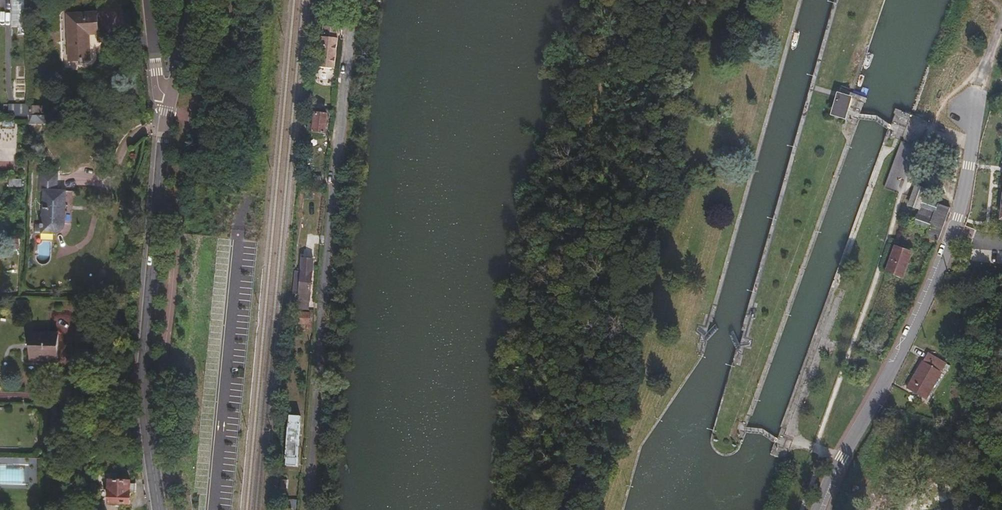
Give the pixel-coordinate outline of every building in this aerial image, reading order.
[(91,60),(90,35),(99,35),(99,14),(69,15),(70,60),(91,60)] [(333,70),(337,29),(321,27),(317,68),(333,70)] [(837,91),(831,113),(845,117),(851,95),(837,91)] [(329,110),(329,104),(311,102),(310,109),(318,110),(319,109),(329,110)] [(37,116),(37,108),(28,108),(28,115),(37,116)] [(324,134),(327,115),(315,114),(314,132),(324,134)] [(37,125),(37,116),(28,115),(28,125),(37,125)] [(900,141),(885,185),(899,191),(909,164),(914,166),(920,148),(900,141)] [(320,186),(321,176),(307,174),(306,184),(320,186)] [(66,235),(66,192),(62,192),(62,177),(44,177),(43,235),(66,235)] [(23,187),(23,178),(9,178),(9,187),(23,187)] [(915,186),(913,194),(923,198),(927,190),(915,186)] [(939,239),(947,206),(923,198),(913,194),(909,205),(920,209),(915,223),(929,228),(926,234),(939,239)] [(895,246),(886,271),(904,276),(912,252),(912,248),(903,245),(901,248),(895,246)] [(309,302),(311,274),(308,273),(308,270),(301,269),(298,301),(309,302)] [(309,324),(310,313),(294,312),(293,323),(309,324)] [(58,360),(59,333),(31,333),(31,360),(58,360)] [(927,399),(943,372),(924,361),(908,388),(927,399)] [(298,458),(300,425),(288,425),(286,457),(298,458)] [(298,466),(298,458),(286,457),(286,466),(298,466)] [(25,485),(26,464),(0,463),(0,484),(25,485)] [(132,504),(131,492),(136,492),(135,483),(130,483),(129,481),(109,483),(110,505),(132,504)]
